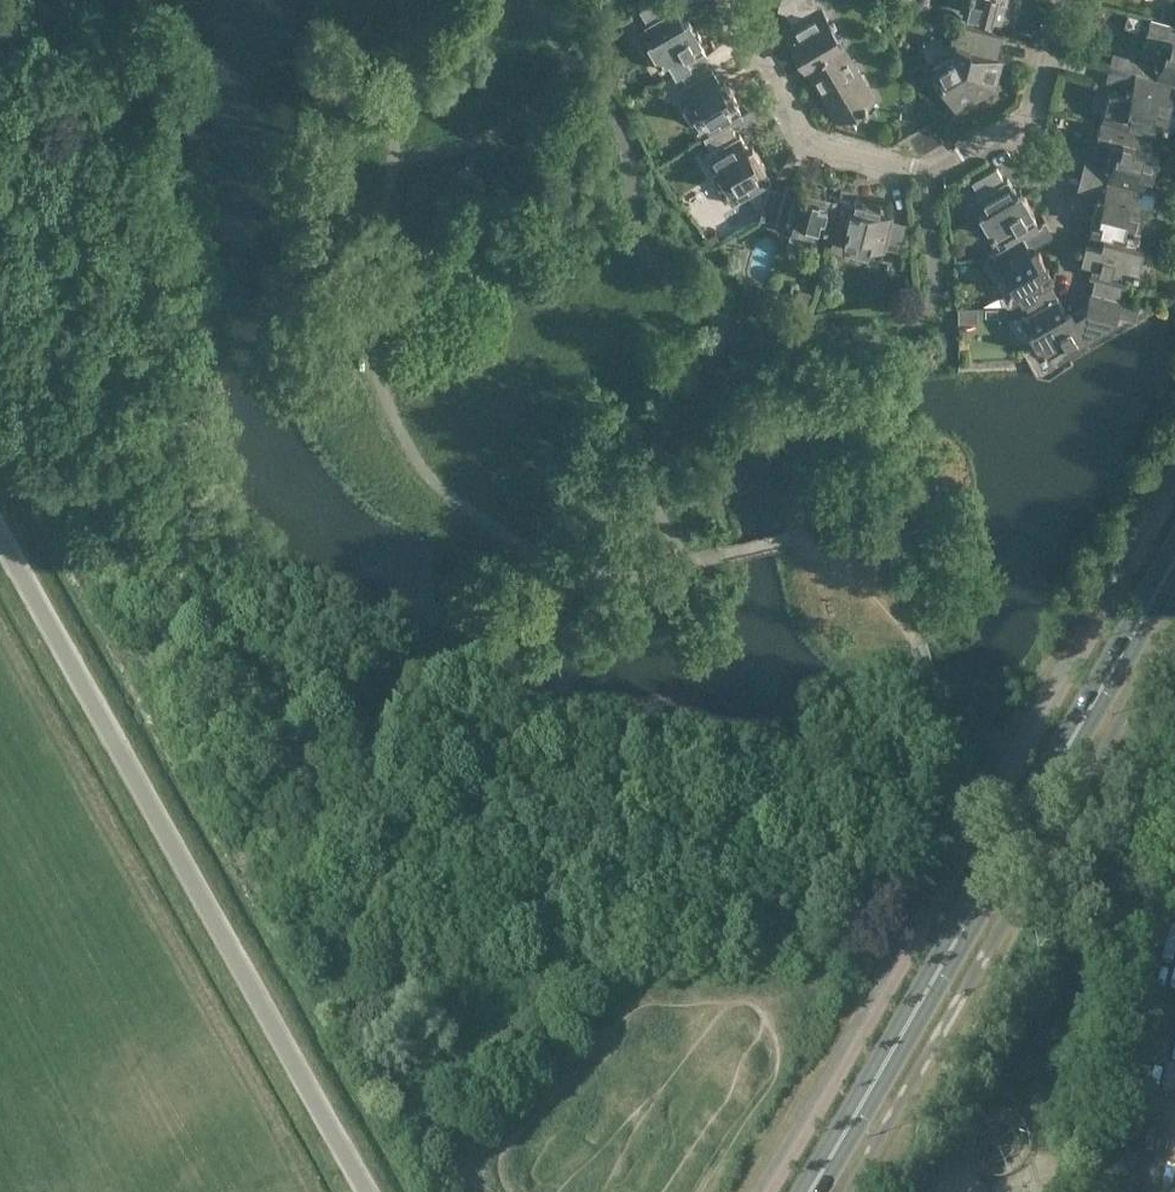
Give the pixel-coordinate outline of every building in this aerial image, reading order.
[(705,55),(708,53),(700,40),(702,38),(689,16),(684,18),(676,5),(673,7),(669,0),(655,0),(641,8),(648,21),(645,23),(652,36),(646,40),(660,63),(668,59),(676,72),(680,70),(705,55)] [(823,90),(839,118),(862,104),(864,107),(869,104),(867,102),(874,98),(841,41),(822,8),(821,9),(816,0),(782,0),(780,8),(801,14),(803,17),(785,28),(805,63),(807,61),(813,70),(811,71),(823,90)] [(965,8),(1012,21),(1017,0),(967,0),(965,8)] [(1154,52),(1152,60),(1134,55),(1130,68),(1135,69),(1135,72),(1171,81),(1171,82),(1174,83),(1174,23),(1150,16),(1141,49),(1154,52)] [(994,87),(997,73),(1001,57),(997,56),(1003,33),(956,20),(951,40),(956,41),(953,54),(932,66),(957,108),(994,87)] [(711,67),(705,55),(680,70),(687,81),(680,85),(688,98),(682,101),(696,124),(704,120),(711,132),(712,134),(730,122),(743,114),(736,101),(738,100),(725,77),(720,80),(711,67)] [(1109,87),(1100,121),(1154,135),(1158,120),(1167,122),(1173,96),(1167,95),(1171,82),(1171,81),(1135,72),(1132,83),(1127,82),(1127,84),(1121,83),(1120,89),(1109,87)] [(1092,151),(1108,156),(1106,163),(1112,164),(1107,181),(1143,190),(1147,175),(1153,177),(1160,150),(1151,148),(1154,135),(1100,121),(1092,151)] [(737,134),(730,122),(712,134),(711,132),(703,136),(711,149),(708,151),(716,164),(711,167),(725,191),(733,186),(740,199),(772,180),(764,167),(767,165),(753,142),(748,145),(740,132),(737,134)] [(979,212),(1000,247),(1007,243),(1008,244),(1024,234),(1040,225),(1033,212),(1035,211),(1025,195),(1021,188),(1016,191),(1008,178),(1004,180),(997,168),(972,182),(980,195),(977,196),(985,209),(979,212)] [(1155,193),(1143,190),(1107,181),(1104,194),(1099,193),(1092,218),(1094,218),(1090,233),(1104,236),(1103,238),(1126,244),(1127,242),(1130,229),(1139,231),(1145,208),(1151,209),(1155,193)] [(816,228),(831,232),(841,196),(826,192),(827,190),(801,183),(800,189),(784,185),(784,188),(769,185),(761,216),(790,224),(788,230),(814,237),(816,228)] [(885,249),(886,246),(895,213),(880,210),(882,204),(856,197),(855,200),(841,196),(831,232),(844,235),(842,245),(869,251),(870,245),(885,249)] [(713,244),(714,245),(721,240),(716,231),(708,236),(713,244)] [(1022,300),(1051,283),(1055,281),(1048,268),(1050,266),(1037,244),(1032,247),(1024,234),(1008,244),(1007,243),(1000,247),(992,252),(1000,266),(994,269),(1007,291),(1004,293),(1012,307),(1022,300)] [(1095,277),(1091,290),(1119,297),(1122,284),(1125,285),(1129,270),(1138,272),(1145,246),(1127,242),(1126,244),(1103,238),(1102,243),(1086,239),(1081,257),(1093,260),(1089,275),(1095,277)] [(1058,295),(1051,283),(1022,300),(1028,312),(1021,316),(1042,353),(1051,348),(1058,361),(1089,343),(1085,336),(1115,319),(1121,298),(1119,297),(1091,290),(1090,289),(1086,305),(1075,312),(1071,305),(1066,308),(1058,295)] [(799,288),(795,301),(808,305),(812,291),(799,288)]
